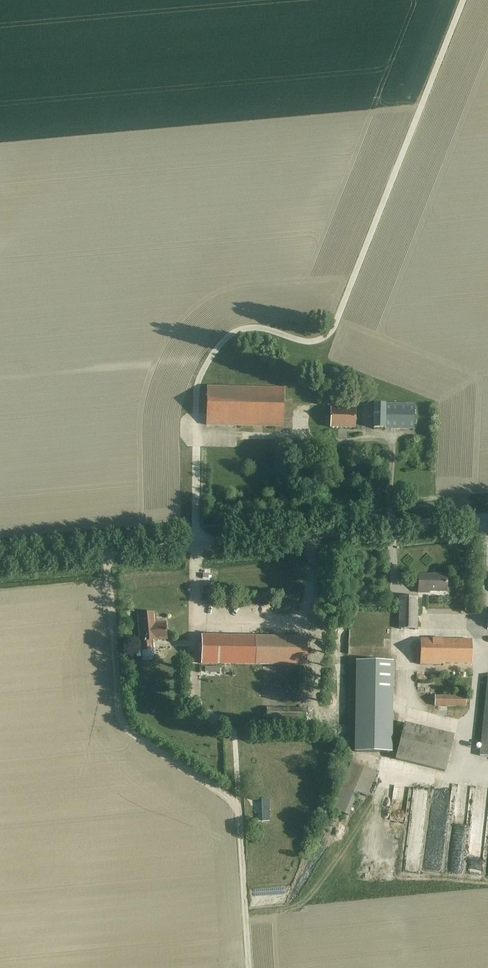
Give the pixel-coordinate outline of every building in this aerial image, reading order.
[(282,426),(283,388),(206,386),(205,424),(282,426)] [(354,409),(350,408),(350,402),(338,402),(338,408),(331,408),(331,417),(325,417),(325,424),(330,424),(330,427),(354,428),(354,409)] [(413,428),(414,405),(373,404),(372,427),(413,428)] [(447,574),(419,574),(418,591),(446,591),(447,574)] [(399,596),(399,628),(416,628),(417,597),(399,596)] [(156,623),(155,618),(155,613),(138,614),(141,650),(142,649),(151,649),(152,649),(152,640),(166,639),(165,622),(156,623)] [(306,665),(307,637),(202,635),(202,663),(306,665)] [(472,639),(420,639),(420,665),(440,665),(440,663),(471,663),(472,639)] [(151,649),(142,649),(143,657),(152,656),(151,649)] [(391,752),(393,662),(356,661),(355,752),(391,752)] [(480,755),(487,756),(487,675),(480,755)] [(465,705),(465,695),(435,695),(435,705),(465,705)] [(445,771),(454,734),(404,722),(394,758),(445,771)] [(332,808),(348,815),(357,792),(366,796),(376,773),(351,763),(332,808)] [(424,785),(409,783),(402,861),(417,863),(424,785)]
